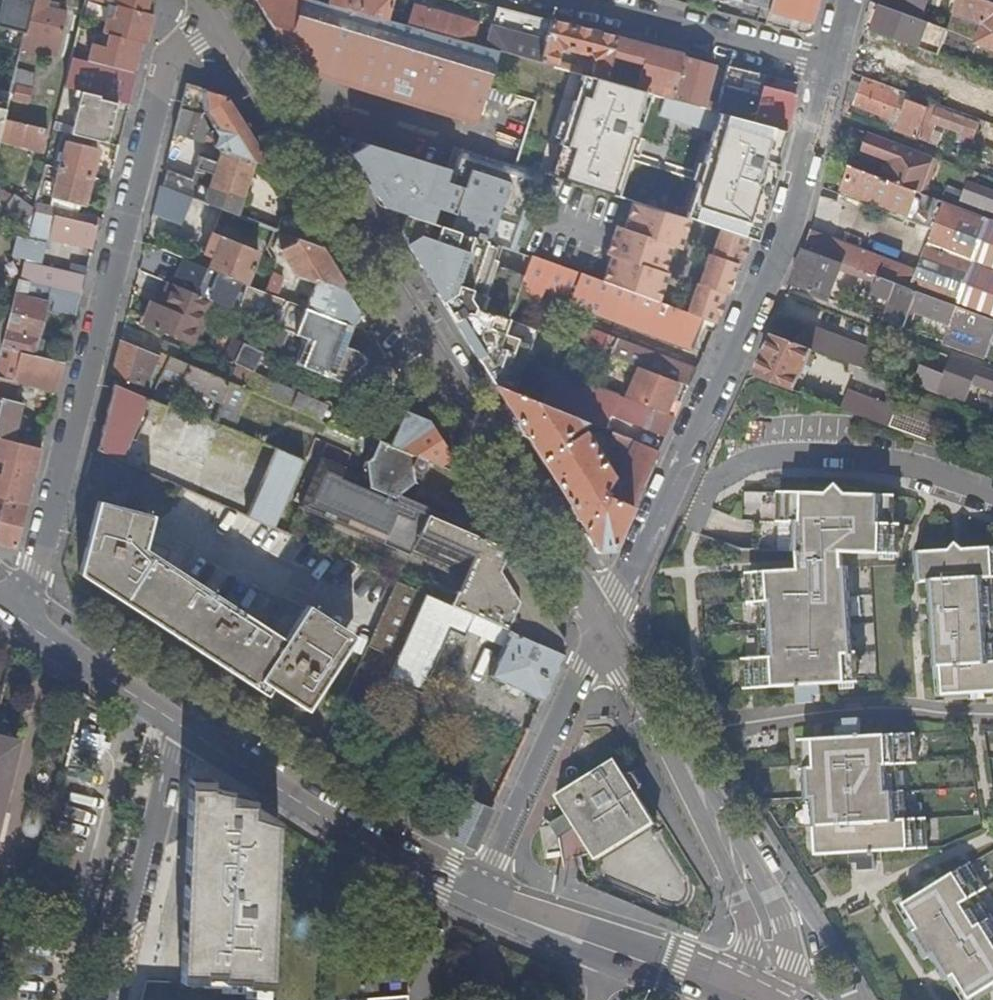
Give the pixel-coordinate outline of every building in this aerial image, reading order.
[(22,47),(58,56),(69,14),(47,8),(49,0),(33,0),(22,46),(22,47)] [(149,0),(94,0),(111,4),(104,32),(96,30),(89,61),(134,71),(141,42),(145,43),(153,14),(146,12),(149,0)] [(488,87),(499,49),(485,46),(472,42),(405,25),(386,20),(358,13),(328,5),(311,0),(255,0),(289,54),(299,71),(476,124),(488,87)] [(362,0),(329,0),(328,5),(358,13),(362,0)] [(386,20),(392,0),(362,0),(358,13),(386,20)] [(472,42),(479,21),(420,4),(422,0),(415,0),(405,25),(472,42)] [(771,0),(728,0),(741,3),(742,2),(769,9),(771,0)] [(819,0),(771,0),(769,9),(768,11),(807,23),(808,21),(813,6),(816,7),(817,7),(819,3),(819,0)] [(892,10),(923,21),(930,0),(885,0),(883,6),(892,10)] [(953,14),(984,25),(977,44),(992,50),(992,4),(982,0),(958,0),(953,14)] [(540,60),(552,19),(497,5),(485,46),(499,49),(540,60)] [(892,10),(883,36),(938,56),(947,30),(923,21),(892,10)] [(585,72),(604,77),(606,78),(618,35),(552,19),(540,60),(555,64),(557,57),(560,48),(565,46),(594,54),(596,58),(593,68),(587,67),(585,72)] [(640,87),(675,97),(683,56),(682,51),(618,35),(606,78),(640,87)] [(138,72),(145,43),(141,42),(134,71),(138,72)] [(726,112),(776,126),(784,129),(786,129),(796,92),(756,82),(759,71),(728,63),(718,98),(714,96),(713,100),(706,98),(715,64),(683,56),(675,97),(676,97),(699,104),(726,112)] [(130,104),(138,72),(134,71),(89,61),(72,57),(64,88),(77,91),(101,97),(100,100),(119,103),(119,102),(130,104)] [(585,65),(557,57),(555,64),(583,71),(585,65)] [(29,104),(36,75),(19,71),(12,100),(29,104)] [(651,94),(581,75),(549,176),(618,196),(651,94)] [(200,109),(200,104),(198,87),(187,83),(174,133),(209,145),(212,137),(207,133),(209,128),(192,123),(196,108),(200,109)] [(965,135),(961,145),(958,153),(967,156),(979,125),(928,106),(927,108),(864,84),(856,105),(876,114),(872,122),(938,147),(943,134),(935,131),(937,125),(960,134),(965,135)] [(198,87),(200,104),(207,105),(206,89),(199,87),(198,87)] [(206,89),(207,105),(208,110),(219,127),(214,129),(217,134),(222,132),(227,140),(223,150),(224,151),(255,162),(271,167),(226,95),(206,89)] [(10,93),(0,91),(0,138),(4,120),(10,93)] [(108,143),(119,103),(100,100),(101,97),(77,91),(75,97),(80,98),(73,126),(56,122),(54,130),(73,134),(95,140),(108,143)] [(784,129),(726,112),(694,219),(721,229),(743,236),(763,160),(778,164),(784,129)] [(48,131),(4,120),(0,138),(0,140),(43,151),(48,131)] [(933,157),(868,133),(861,154),(886,163),(891,165),(885,181),(920,194),(933,157)] [(90,177),(91,177),(98,149),(93,148),(95,140),(73,134),(71,142),(65,141),(58,169),(90,177)] [(957,143),(961,145),(965,135),(960,134),(957,143)] [(223,150),(212,137),(209,145),(221,150),(224,151),(223,150)] [(386,209),(404,213),(425,220),(436,187),(430,185),(435,172),(349,145),(386,209)] [(224,151),(221,150),(217,162),(200,157),(199,161),(173,153),(162,187),(211,205),(237,215),(255,162),(224,151)] [(546,173),(516,164),(507,161),(500,183),(481,239),(497,243),(519,250),(536,205),(546,173)] [(886,163),(881,179),(885,181),(891,165),(886,163)] [(928,245),(992,270),(992,222),(958,209),(941,202),(920,194),(885,181),(881,179),(851,168),(841,196),(933,231),(928,245)] [(49,206),(81,214),(90,177),(58,169),(49,206)] [(633,198),(670,207),(677,177),(640,169),(633,198)] [(456,194),(436,187),(425,220),(481,239),(500,183),(463,171),(456,194)] [(211,205),(162,187),(158,202),(205,220),(211,205)] [(977,187),(973,199),(981,203),(980,205),(992,210),(992,193),(977,187)] [(941,202),(958,209),(964,194),(947,188),(941,202)] [(29,230),(33,214),(0,190),(0,206),(29,230)] [(663,210),(634,201),(625,228),(623,235),(624,238),(658,249),(661,248),(663,242),(673,246),(681,248),(690,219),(663,210)] [(93,247),(100,218),(81,214),(49,206),(36,203),(33,214),(29,230),(28,233),(47,237),(93,247)] [(319,246),(298,211),(281,217),(277,230),(297,237),(319,246)] [(400,227),(400,232),(494,383),(543,403),(557,370),(562,372),(574,341),(510,317),(519,292),(526,274),(491,261),(497,243),(481,239),(425,220),(404,213),(400,227)] [(250,284),(260,288),(264,277),(280,283),(284,272),(279,270),(282,262),(259,253),(262,243),(215,225),(200,264),(221,272),(250,284)] [(623,235),(625,228),(617,225),(608,252),(613,254),(664,271),(673,246),(663,242),(661,248),(658,249),(624,238),(623,235)] [(746,246),(749,238),(743,236),(721,229),(712,255),(709,254),(706,265),(729,273),(733,262),(738,264),(740,265),(743,257),(745,257),(749,247),(746,246)] [(806,250),(850,267),(869,273),(919,292),(992,319),(992,270),(928,245),(918,270),(812,230),(806,250)] [(47,237),(28,233),(21,261),(28,263),(29,258),(41,261),(47,237)] [(361,312),(319,246),(297,237),(296,242),(280,247),(296,275),(311,281),(301,280),(297,293),(309,298),(306,306),(351,323),(354,323),(357,321),(359,318),(361,312)] [(802,261),(790,285),(829,299),(841,270),(848,273),(850,267),(806,250),(802,261)] [(613,254),(604,280),(659,300),(669,273),(664,271),(613,254)] [(715,328),(719,322),(716,320),(688,311),(659,300),(604,280),(533,255),(526,274),(519,292),(539,299),(545,285),(572,295),(569,303),(693,349),(702,324),(715,328)] [(200,264),(186,259),(175,285),(214,301),(229,307),(236,291),(217,283),(221,272),(200,264)] [(81,294),(85,277),(75,275),(28,263),(21,261),(17,278),(81,294)] [(728,294),(738,264),(733,262),(729,273),(706,265),(699,284),(725,293),(728,294)] [(850,267),(848,273),(867,280),(869,273),(850,267)] [(85,277),(87,270),(77,268),(75,275),(85,277)] [(887,321),(906,328),(914,304),(919,292),(869,273),(867,280),(875,283),(875,282),(879,283),(874,294),(893,302),(887,321)] [(78,307),(81,294),(17,278),(8,313),(8,314),(1,346),(34,355),(48,300),(78,307)] [(170,283),(160,306),(165,309),(175,285),(170,283)] [(688,311),(716,320),(718,315),(721,315),(724,305),(722,304),(725,293),(699,284),(698,283),(688,311)] [(351,323),(306,306),(260,288),(250,284),(240,312),(279,328),(288,332),(305,339),(368,364),(371,362),(364,353),(361,354),(358,350),(346,346),(354,325),(351,323)] [(152,303),(143,324),(189,344),(197,324),(203,326),(214,301),(175,285),(165,309),(160,306),(152,303)] [(985,358),(986,357),(992,338),(992,319),(919,292),(914,304),(954,319),(948,334),(969,343),(966,350),(985,358)] [(8,313),(0,311),(0,348),(1,346),(8,314),(8,313)] [(197,324),(189,344),(195,346),(203,326),(197,324)] [(799,344),(813,349),(830,355),(872,371),(884,376),(898,381),(905,360),(891,354),(890,356),(806,325),(799,344)] [(278,356),(288,332),(279,328),(268,352),(278,356)] [(689,385),(697,368),(592,328),(585,345),(637,365),(677,381),(689,385)] [(969,343),(948,334),(945,342),(966,350),(969,343)] [(775,335),(756,376),(794,390),(813,349),(799,344),(775,335)] [(234,338),(226,359),(235,363),(244,342),(234,338)] [(372,369),(368,364),(305,339),(295,363),(347,385),(362,391),(372,369)] [(121,340),(112,372),(145,386),(158,356),(121,340)] [(63,362),(34,355),(1,346),(0,348),(0,378),(17,382),(56,392),(63,362)] [(872,371),(830,355),(828,362),(849,369),(847,374),(868,382),(872,371)] [(952,356),(943,378),(920,369),(915,381),(968,401),(975,384),(992,390),(992,372),(952,356)] [(170,357),(161,375),(242,409),(250,391),(237,385),(170,357)] [(675,416),(681,403),(675,401),(670,399),(672,395),(677,381),(637,365),(625,397),(675,416)] [(237,385),(250,391),(290,408),(297,392),(243,370),(237,385)] [(562,372),(557,370),(543,403),(594,424),(636,440),(659,450),(675,416),(625,397),(562,372)] [(872,371),(868,382),(880,387),(884,376),(872,371)] [(17,382),(0,378),(0,398),(2,398),(12,401),(17,382)] [(2,398),(0,404),(0,438),(14,441),(41,448),(46,429),(29,424),(33,409),(50,414),(56,392),(17,382),(12,401),(2,398)] [(543,403),(494,383),(598,549),(613,548),(659,450),(636,440),(612,495),(604,492),(615,475),(585,429),(594,424),(543,403)] [(273,526),(303,459),(233,429),(168,402),(166,406),(114,384),(98,450),(136,466),(273,526)] [(850,390),(843,408),(874,420),(881,402),(850,390)] [(874,420),(890,426),(896,407),(881,402),(874,420)] [(50,414),(33,409),(29,424),(46,429),(50,414)] [(451,457),(428,419),(404,409),(390,444),(432,462),(439,465),(452,458),(451,457)] [(0,438),(0,544),(16,548),(41,448),(14,441),(0,438)] [(432,462),(390,444),(377,438),(356,483),(469,531),(471,525),(449,515),(451,508),(422,497),(423,494),(422,487),(423,485),(432,462)] [(340,475),(349,480),(354,468),(345,464),(329,458),(324,469),(340,475)] [(493,542),(469,531),(356,483),(349,480),(340,475),(324,469),(318,483),(315,482),(310,492),(313,494),(307,508),(411,554),(412,552),(466,576),(460,591),(456,590),(450,604),(537,643),(547,621),(506,555),(508,549),(498,544),(493,542)] [(800,550),(844,552),(899,554),(900,524),(893,524),(894,495),(783,492),(782,521),(797,522),(796,550),(800,550)] [(98,500),(90,533),(144,547),(153,514),(98,500)] [(501,537),(497,530),(483,524),(479,534),(494,540),(493,542),(498,544),(501,537)] [(307,710),(346,648),(298,618),(284,639),(144,547),(90,533),(79,574),(111,595),(115,589),(257,679),(253,685),(267,694),(271,687),(307,710)] [(992,578),(992,546),(917,551),(918,582),(939,581),(946,695),(992,692),(992,587),(992,578)] [(850,653),(844,552),(800,550),(802,570),(756,573),(758,601),(765,601),(769,658),(749,659),(751,688),(853,682),(850,653)] [(450,604),(396,580),(368,646),(397,658),(389,677),(422,691),(449,630),(463,636),(467,629),(503,645),(490,675),(543,700),(564,655),(537,643),(450,604)] [(905,593),(898,594),(899,603),(906,603),(908,601),(910,599),(910,597),(908,596),(905,593)] [(298,618),(346,648),(354,635),(307,605),(298,618)] [(857,653),(850,653),(853,682),(859,681),(857,653)] [(9,766),(12,765),(16,761),(18,756),(18,751),(17,746),(15,743),(13,742),(13,738),(11,734),(7,733),(3,732),(1,733),(0,734),(0,802),(9,766)] [(916,763),(913,733),(805,740),(807,768),(813,769),(814,797),(821,797),(823,824),(825,854),(926,848),(925,818),(905,819),(903,792),(897,792),(895,764),(916,763)] [(567,814),(590,852),(594,859),(654,823),(634,790),(641,785),(632,769),(624,774),(615,758),(555,794),(567,814)] [(190,775),(178,993),(279,999),(280,999),(282,823),(222,792),(214,787),(190,775)] [(475,846),(491,811),(469,800),(467,804),(455,798),(441,829),(451,836),(475,846)] [(574,857),(590,852),(567,814),(558,818),(550,823),(554,829),(558,836),(560,842),(562,850),(563,867),(575,868),(574,857)] [(825,854),(823,824),(816,825),(818,854),(825,854)] [(974,862),(970,864),(985,889),(988,887),(974,862)] [(970,864),(905,904),(949,978),(955,974),(971,999),(992,985),(992,928),(989,921),(991,919),(977,894),(985,889),(970,864)] [(389,990),(401,989),(400,977),(388,978),(389,990)] [(377,979),(366,980),(367,991),(378,990),(377,979)]
